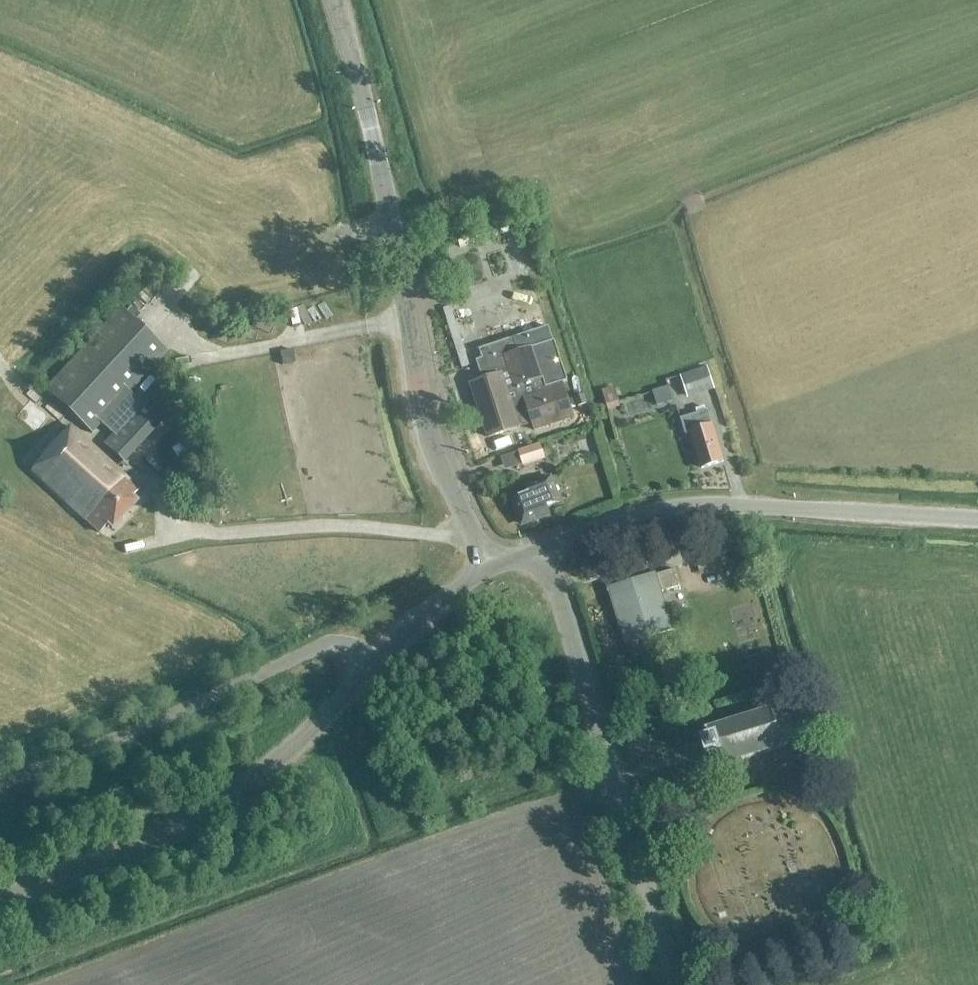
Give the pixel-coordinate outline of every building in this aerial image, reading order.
[(122,462),(160,421),(129,393),(167,352),(119,308),(44,390),(91,434),(100,424),(112,434),(103,444),(122,462)] [(488,379),(470,384),(471,385),(472,385),(476,399),(475,399),(476,400),(477,400),(481,413),(480,414),(488,437),(532,422),(535,430),(536,430),(536,429),(549,425),(550,426),(551,425),(550,424),(564,420),(564,421),(565,421),(565,420),(572,418),(573,418),(562,383),(567,382),(554,341),(549,327),(479,349),(488,379)] [(686,396),(713,387),(707,368),(680,377),(686,396)] [(148,396),(171,422),(178,417),(154,390),(148,396)] [(602,393),(607,408),(606,408),(608,414),(619,410),(618,404),(613,390),(602,393)] [(578,407),(586,404),(583,396),(575,398),(578,407)] [(701,469),(723,462),(707,411),(680,419),(685,435),(690,433),(701,469)] [(131,499),(138,491),(69,427),(41,457),(42,459),(31,471),(99,533),(106,525),(111,530),(135,503),(131,499)] [(529,443),(525,432),(513,436),(516,447),(529,443)] [(522,463),(544,456),(541,444),(518,452),(522,463)] [(513,499),(522,524),(549,514),(547,507),(560,502),(551,477),(527,485),(530,493),(513,499)] [(724,542),(716,543),(694,549),(701,578),(723,573),(719,557),(727,555),(724,542)] [(661,593),(678,587),(673,571),(656,576),(655,575),(608,590),(622,634),(621,634),(622,638),(623,637),(626,645),(672,631),(661,593)] [(789,717),(789,716),(788,715),(788,716),(772,712),(770,711),(770,712),(754,717),(754,716),(752,717),(736,722),(734,722),(734,723),(718,728),(718,727),(716,728),(707,731),(705,731),(706,733),(709,743),(703,745),(707,759),(714,757),(717,767),(716,767),(717,768),(718,768),(718,767),(728,765),(729,765),(729,764),(746,759),(747,759),(747,758),(763,754),(765,753),(781,748),(782,748),(783,747),(794,735),(795,733),(794,733),(789,717)] [(849,916),(840,931),(851,938),(860,924),(849,916)]
